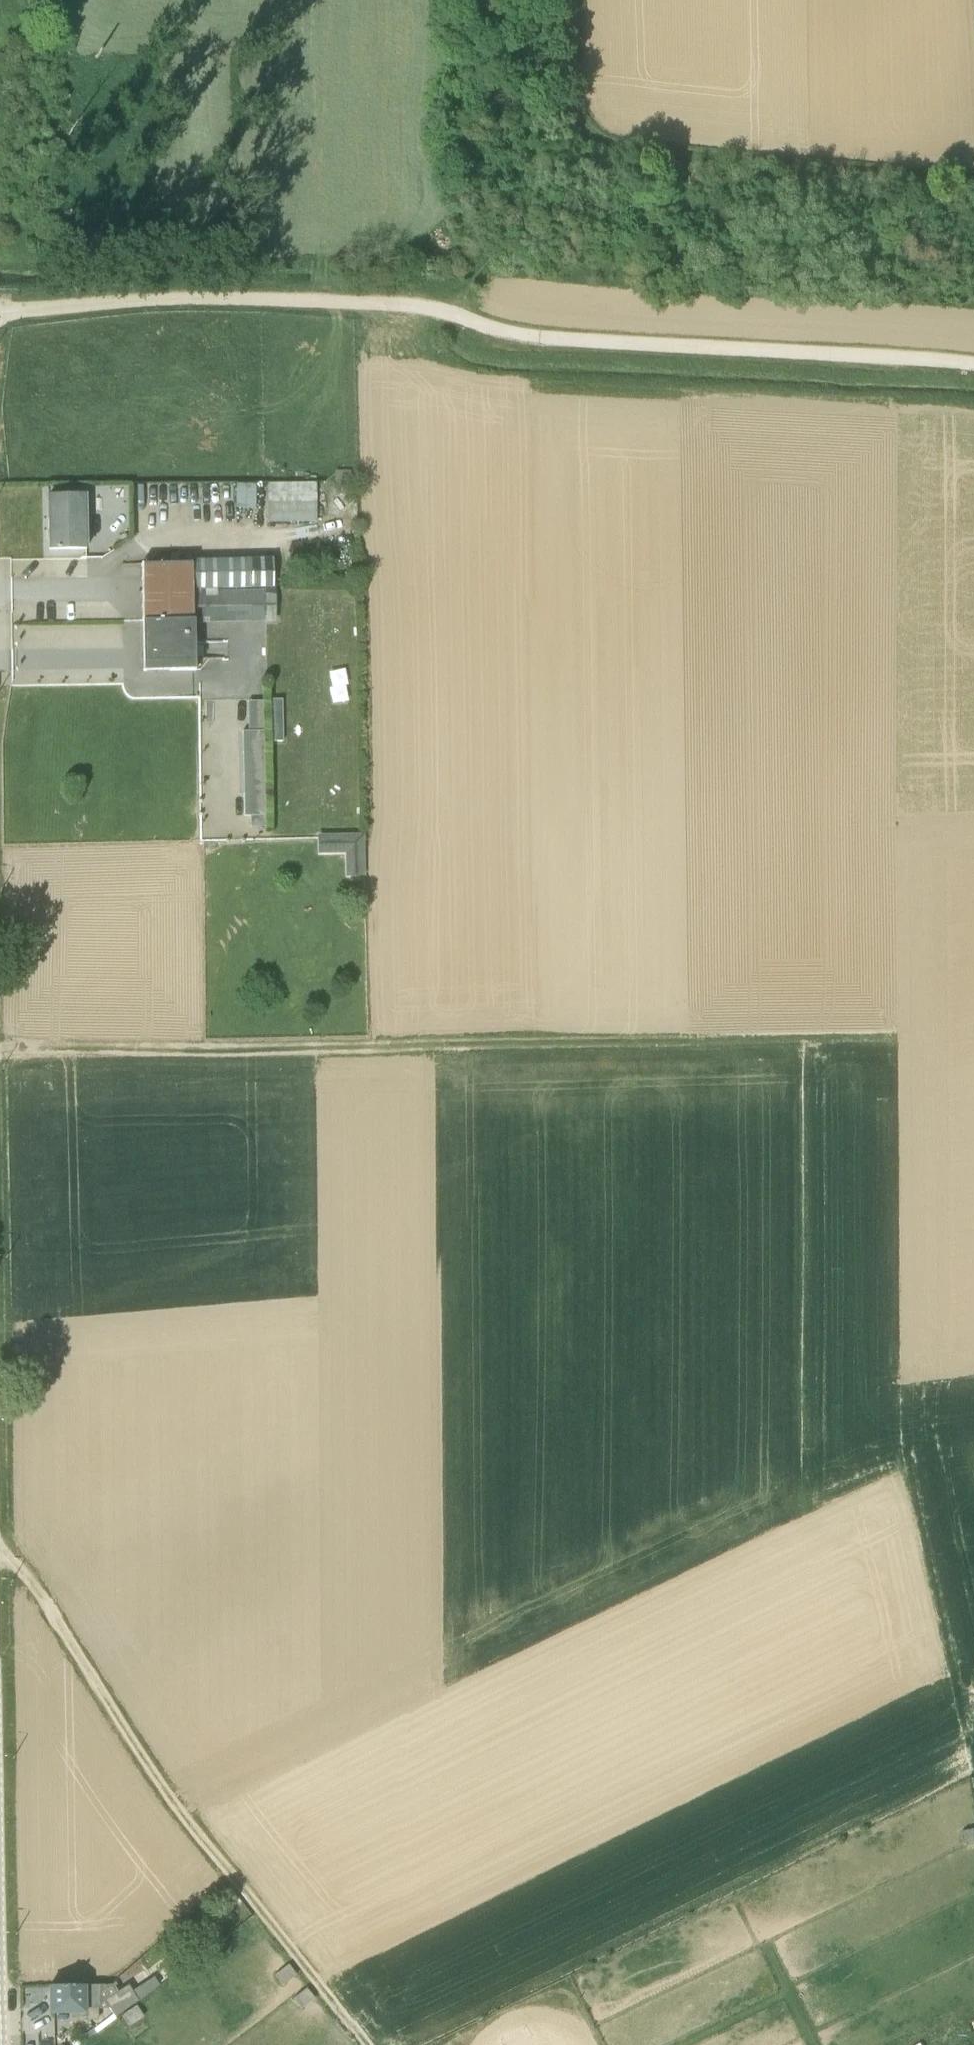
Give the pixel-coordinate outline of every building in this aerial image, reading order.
[(318,477),(271,478),(271,516),(319,516),(318,477)] [(257,503),(258,479),(239,479),(239,503),(257,503)] [(50,492),(51,544),(89,543),(88,491),(50,492)] [(278,615),(276,553),(192,555),(192,558),(143,559),(145,667),(198,666),(196,617),(278,615)] [(248,693),(251,810),(271,810),(268,692),(248,693)] [(350,848),(350,870),(371,870),(370,825),(322,826),(323,848),(350,848)] [(50,1985),(51,2012),(70,2012),(70,2019),(97,2019),(98,2007),(109,2007),(116,2017),(157,1985),(153,1978),(133,1991),(129,1985),(117,1992),(114,1984),(50,1985)] [(144,2015),(137,2004),(122,2015),(129,2025),(144,2015)]
